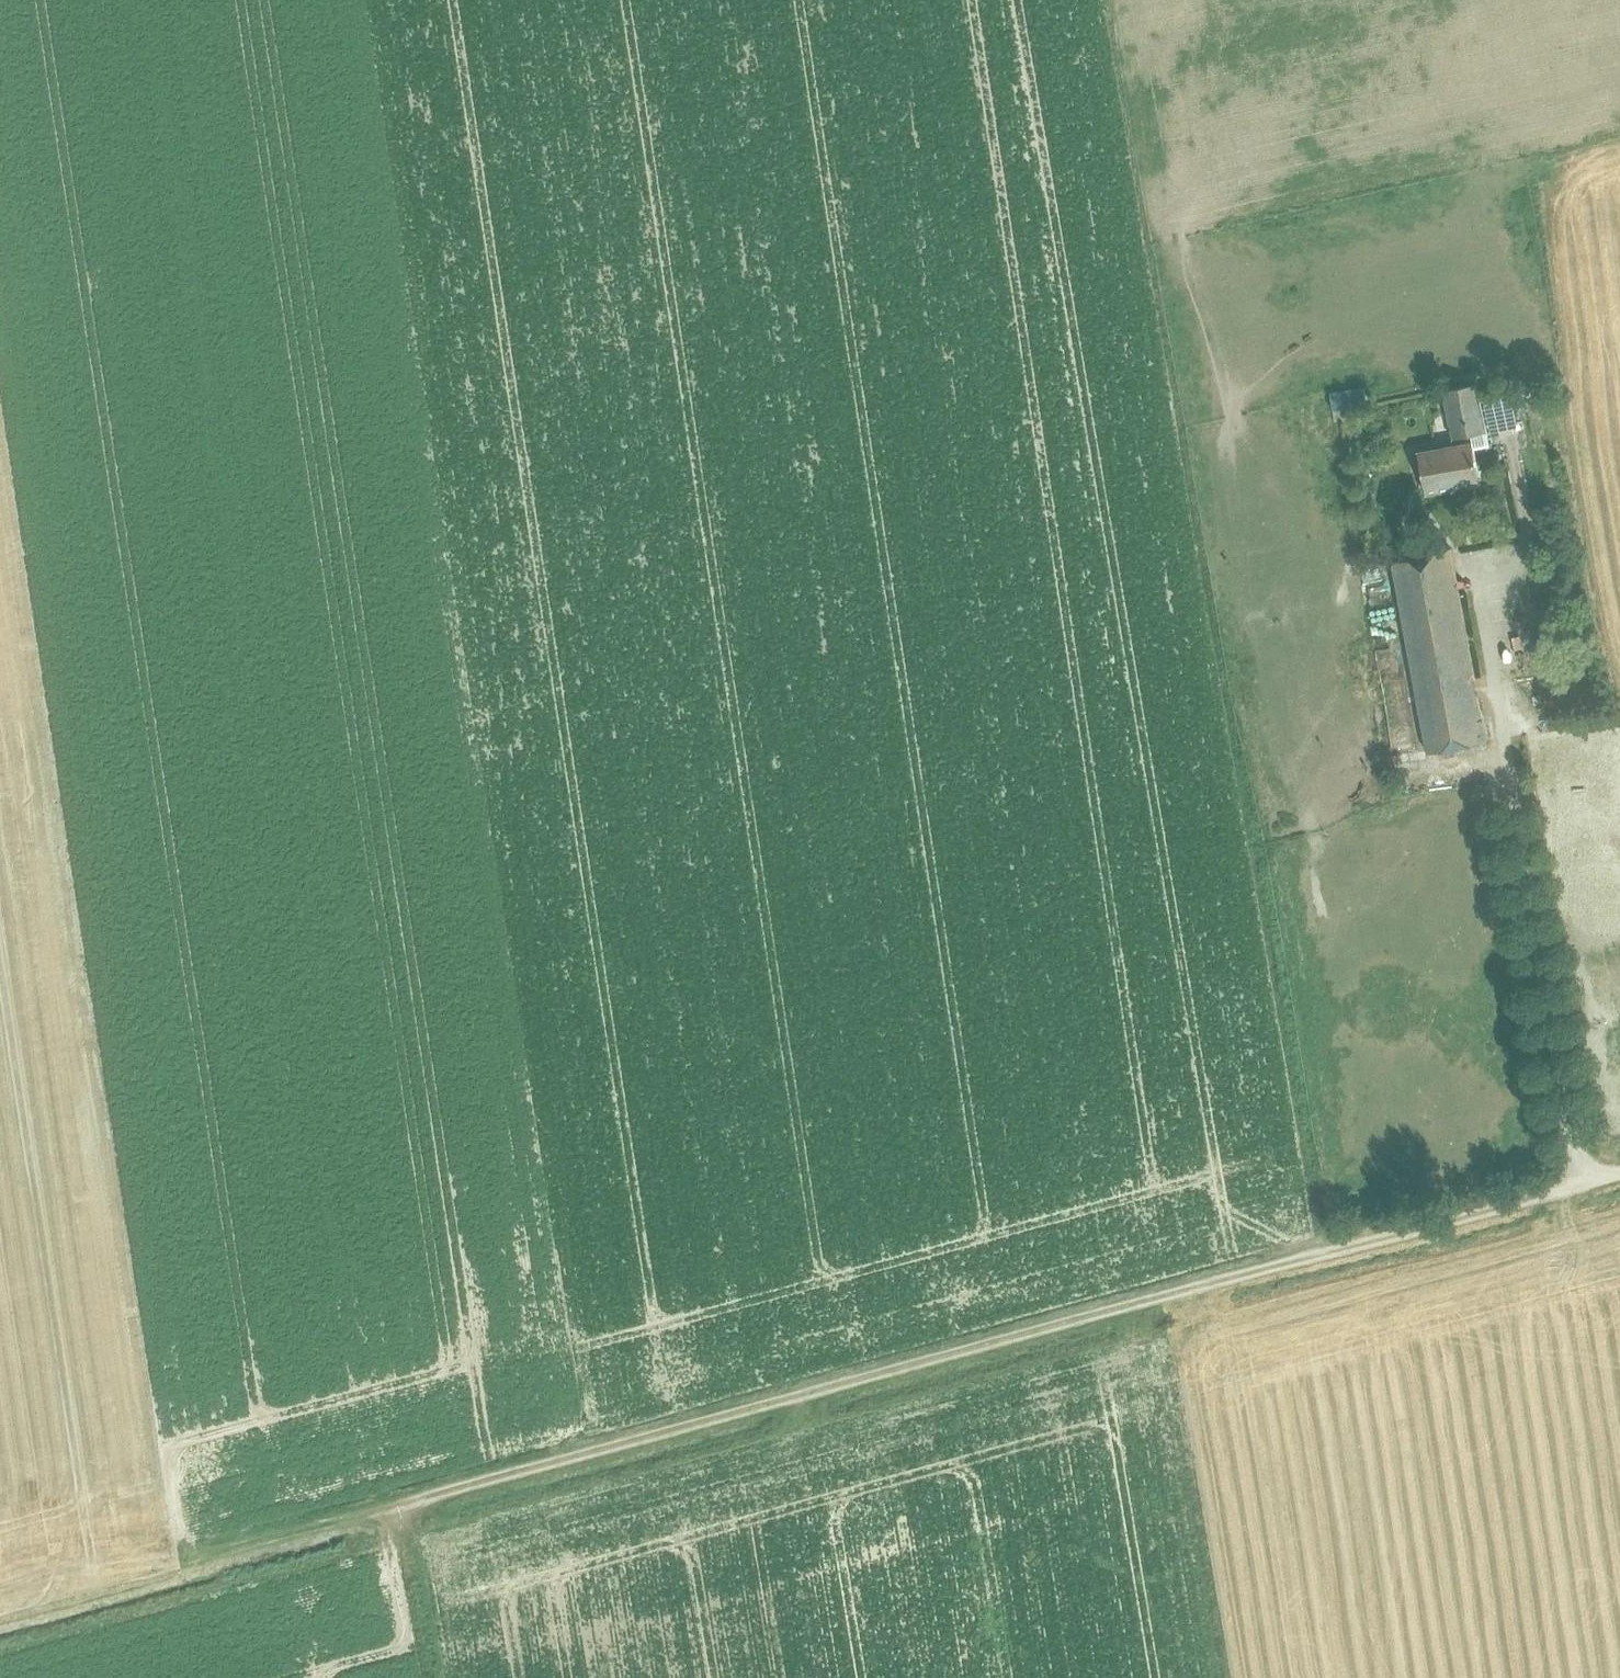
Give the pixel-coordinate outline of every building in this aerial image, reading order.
[(1473,448),(1489,445),(1477,382),(1444,388),(1453,436),(1471,433),(1472,441),(1419,450),(1426,491),(1480,482),(1473,448)] [(1366,389),(1333,395),(1335,408),(1368,401),(1366,389)] [(1426,751),(1484,740),(1449,549),(1390,560),(1426,751)]
